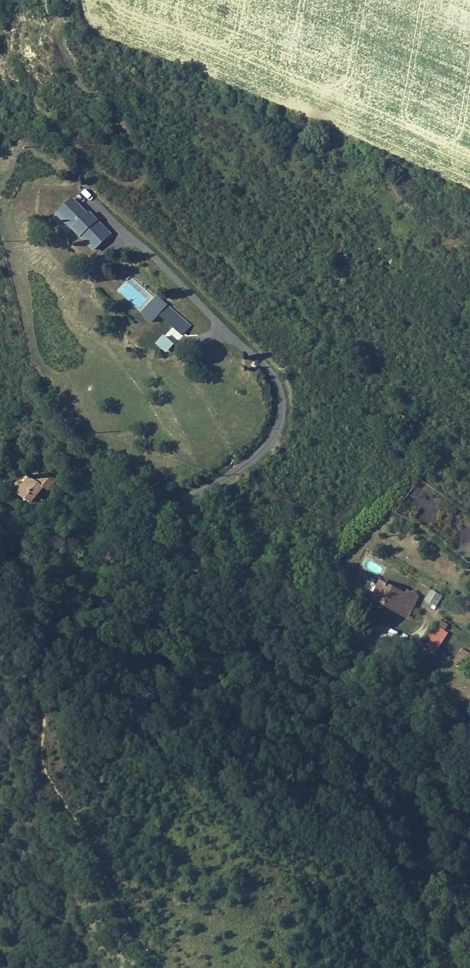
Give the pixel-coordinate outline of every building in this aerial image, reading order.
[(80,209),(63,195),(53,206),(70,221),(65,227),(75,236),(93,216),(82,207),(80,209)] [(48,212),(65,227),(70,221),(53,206),(48,212)] [(152,312),(157,306),(148,299),(143,304),(152,312)] [(137,311),(146,318),(152,312),(143,304),(137,311)] [(164,334),(156,343),(167,353),(175,344),(164,334)] [(10,453),(4,447),(0,451),(0,465),(10,453)] [(28,484),(20,478),(15,473),(10,479),(14,483),(11,486),(20,494),(28,484)] [(41,496),(32,503),(37,508),(45,500),(41,496)] [(359,601),(382,618),(391,606),(401,613),(406,606),(398,600),(394,603),(371,587),(359,601)] [(431,589),(424,602),(436,608),(443,595),(431,589)] [(391,606),(382,618),(392,625),(401,613),(391,606)] [(436,625),(425,644),(437,652),(449,633),(436,625)] [(469,654),(469,653),(462,648),(452,663),(460,668),(469,654)]
